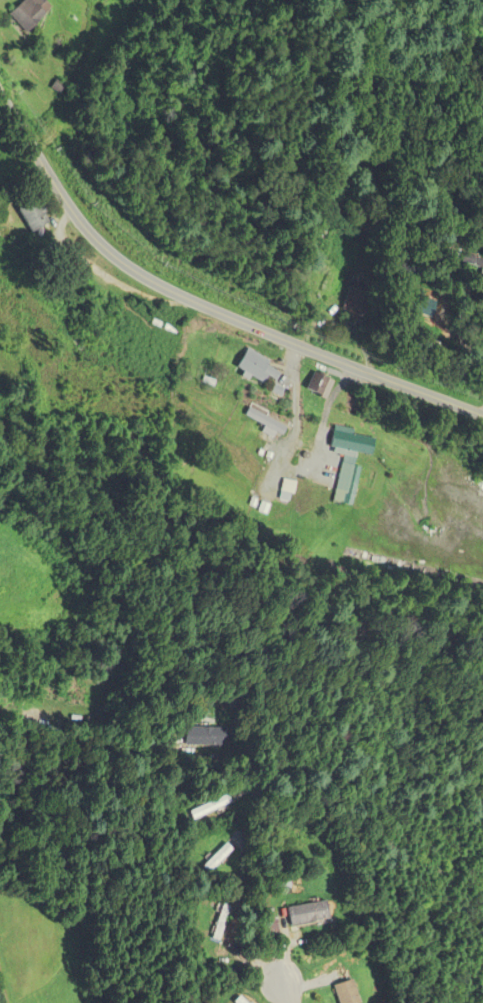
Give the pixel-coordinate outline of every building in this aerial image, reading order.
[(56,2),(49,0),(27,0),(20,26),(42,32),(39,42),(81,54),(97,0),(56,0),(56,2)] [(23,208),(34,234),(54,225),(43,199),(23,208)] [(369,308),(367,289),(349,291),(351,309),(369,308)] [(279,380),(284,371),(250,350),(239,368),(265,384),(270,376),(279,380)] [(337,379),(318,372),(310,391),(330,398),(337,379)] [(290,429),(254,405),(247,415),(267,429),(263,435),(257,431),(249,444),(259,451),(269,436),(275,440),(279,434),(285,437),(290,429)] [(378,438),(336,429),(332,450),(373,459),(378,438)] [(360,468),(344,464),(335,502),(351,506),(360,468)] [(295,482),(284,482),(284,501),(295,501),(295,482)] [(229,728),(185,727),(185,745),(228,746),(229,728)] [(210,873),(236,852),(231,845),(204,866),(210,873)] [(295,928),(334,919),(330,901),(291,910),(295,928)] [(223,942),(232,906),(222,904),(213,940),(223,942)] [(363,981),(340,986),(344,1002),(368,1002),(363,981)]
